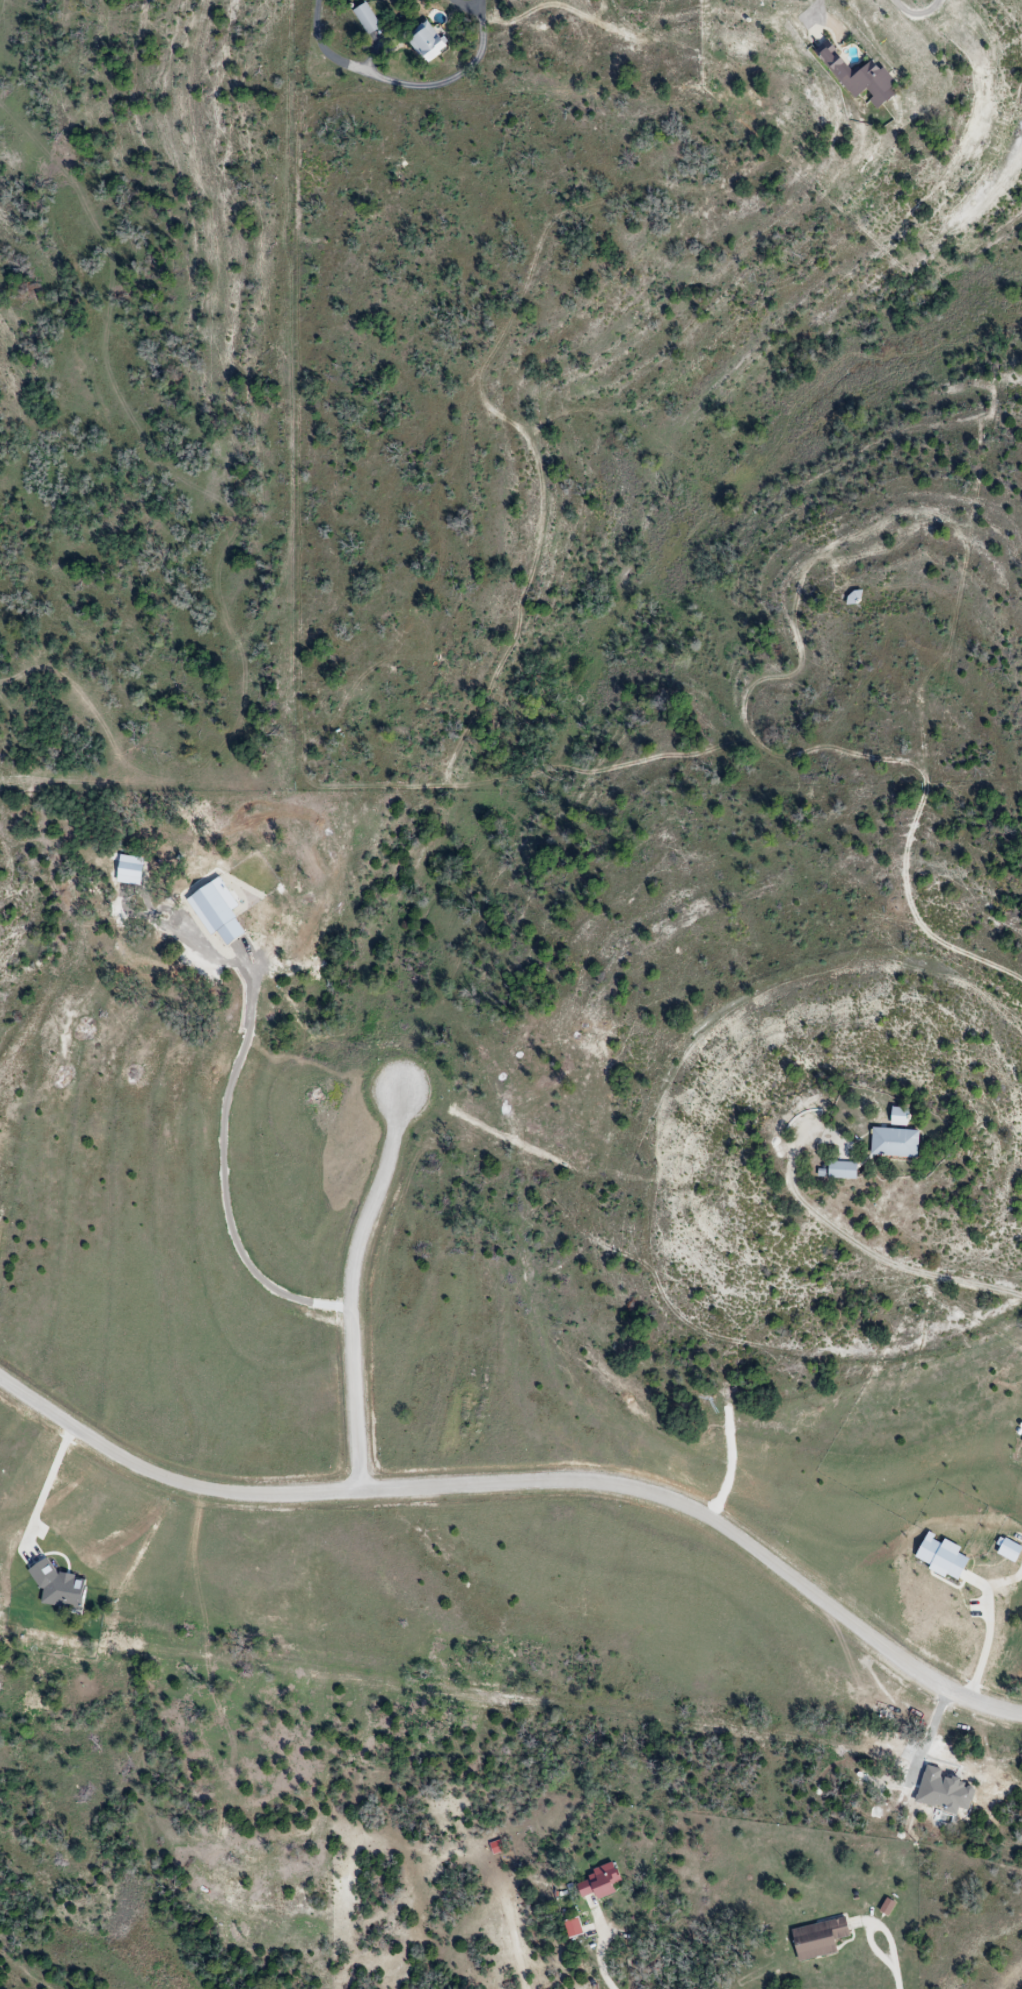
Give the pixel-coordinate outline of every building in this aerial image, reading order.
[(356,10),(371,36),(385,28),(370,2),(356,10)] [(455,48),(438,20),(411,35),(426,61),(434,56),(436,59),(455,48)] [(836,39),(823,47),(858,100),(870,92),(881,110),(908,92),(885,58),(860,74),(836,39)] [(925,1130),(877,1129),(876,1156),(924,1158),(925,1130)] [(862,1163),(834,1163),(834,1179),(862,1179),(862,1163)] [(589,1900),(627,1887),(618,1862),(593,1871),(596,1879),(583,1883),(589,1900)] [(795,1929),(801,1961),(842,1953),(839,1939),(853,1936),(850,1918),(795,1929)]
